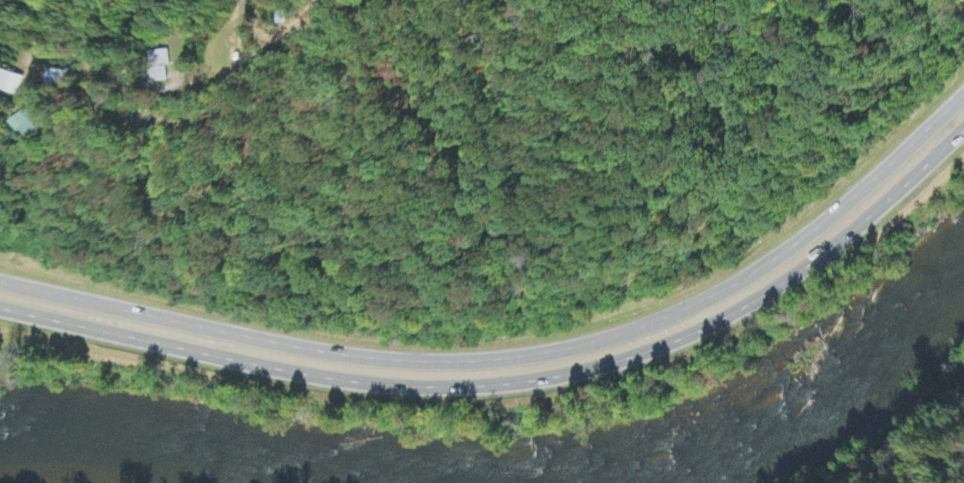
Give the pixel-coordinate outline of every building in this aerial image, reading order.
[(287,11),(278,11),(279,25),(288,25),(287,11)] [(156,85),(170,83),(169,68),(172,67),(170,51),(152,53),(156,85)] [(24,78),(5,71),(0,84),(0,90),(17,96),(24,78)] [(45,128),(28,110),(15,123),(32,141),(45,128)]
